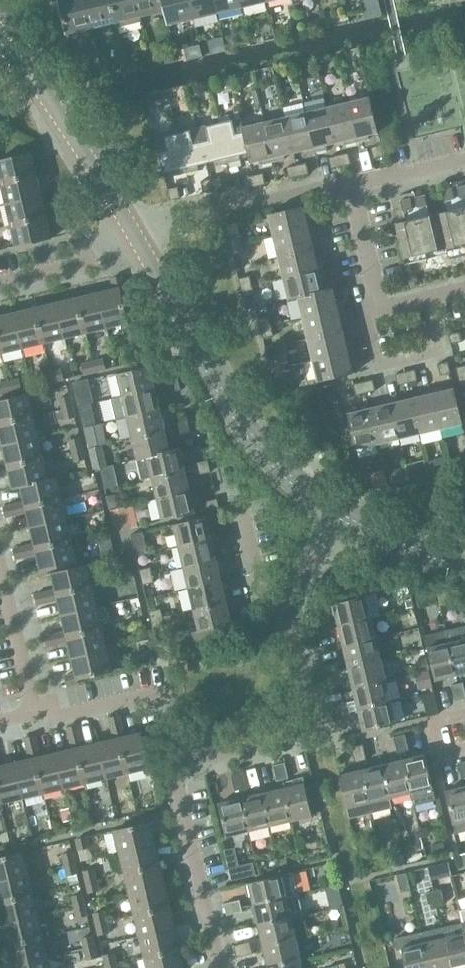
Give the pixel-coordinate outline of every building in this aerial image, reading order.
[(85,0),(59,0),(66,33),(92,27),(85,0)] [(92,27),(116,21),(111,0),(85,0),(92,27)] [(116,21),(118,28),(142,23),(141,15),(137,0),(111,0),(116,21)] [(141,15),(164,10),(165,9),(163,0),(137,0),(141,15)] [(165,9),(164,10),(168,24),(193,18),(189,0),(163,0),(165,9)] [(193,18),(218,12),(215,0),(189,0),(193,18)] [(218,12),(242,6),(241,0),(215,0),(218,12)] [(380,6),(367,10),(368,17),(381,14),(380,6)] [(370,97),(348,102),(357,141),(369,138),(368,134),(378,132),(370,97)] [(348,102),(327,107),(335,142),(344,140),(345,144),(357,141),(348,102)] [(327,107),(306,112),(315,151),(327,148),(326,144),(335,142),(327,107)] [(306,112),(285,117),(293,152),(302,150),(303,154),(315,151),(306,112)] [(285,117),(264,122),(273,161),(285,158),(284,154),(293,152),(285,117)] [(242,118),(220,123),(229,161),(240,159),(239,155),(248,152),(249,152),(243,127),(244,127),(242,118)] [(264,122),(244,127),(243,127),(249,152),(248,152),(251,162),(260,160),(261,164),(273,161),(264,122)] [(220,123),(199,128),(207,162),(216,160),(216,164),(229,161),(220,123)] [(199,128),(178,133),(187,171),(198,169),(197,165),(207,162),(199,128)] [(187,171),(178,133),(155,138),(164,173),(174,170),(175,174),(187,171)] [(371,147),(374,158),(384,156),(381,145),(371,147)] [(1,182),(36,174),(31,152),(0,160),(0,178),(1,182)] [(348,153),(338,155),(341,166),(351,164),(348,153)] [(341,166),(338,155),(328,157),(331,169),(341,166)] [(306,163),(296,165),(299,176),(309,174),(306,163)] [(299,176),(296,165),(286,167),(289,179),(299,176)] [(263,173),(254,175),(256,186),(266,184),(263,173)] [(1,182),(6,203),(41,195),(36,174),(1,182)] [(256,186),(254,175),(243,177),(246,189),(256,186)] [(220,176),(211,179),(213,190),(223,188),(220,176)] [(213,190),(211,179),(201,181),(203,192),(213,190)] [(455,187),(464,228),(464,185),(455,187)] [(167,189),(170,200),(180,198),(178,186),(167,189)] [(439,213),(447,248),(464,244),(464,228),(455,187),(443,190),(448,211),(439,213)] [(6,203),(11,224),(46,216),(41,195),(6,203)] [(425,195),(412,197),(426,253),(447,248),(439,213),(430,215),(425,195)] [(426,253),(412,197),(401,200),(406,221),(396,223),(404,258),(426,253)] [(269,214),(274,235),(313,226),(310,214),(306,215),(304,205),(269,214)] [(46,216),(11,224),(16,246),(51,238),(46,216)] [(274,235),(279,256),(314,248),(312,239),(316,238),(313,226),(274,235)] [(229,236),(231,246),(242,243),(240,233),(229,236)] [(242,243),(231,246),(233,256),(245,253),(242,243)] [(279,256),(284,278),(323,268),(320,256),(316,257),(314,248),(279,256)] [(289,300),(299,297),(298,296),(324,290),(324,289),(322,281),(326,280),(323,268),(284,278),(289,300)] [(114,288),(98,292),(107,327),(129,322),(120,288),(124,287),(121,275),(111,278),(114,288)] [(238,278),(241,288),(252,285),(250,275),(238,278)] [(252,285),(241,288),(243,298),(255,295),(252,285)] [(298,296),(299,297),(303,317),(342,308),(339,296),(335,297),(333,287),(324,289),(324,290),(298,296)] [(98,292),(77,297),(86,332),(107,327),(98,292)] [(77,297),(56,302),(65,337),(86,332),(77,297)] [(56,302),(35,307),(44,342),(65,337),(56,302)] [(35,307),(14,312),(23,347),(44,342),(35,307)] [(303,317),(308,338),(343,330),(341,321),(345,320),(342,308),(303,317)] [(0,316),(0,345),(2,352),(23,347),(14,312),(0,316)] [(258,318),(260,328),(271,325),(269,316),(258,318)] [(271,325),(260,328),(263,338),(274,335),(271,325)] [(308,338),(313,359),(352,350),(349,338),(345,339),(343,330),(308,338)] [(449,335),(451,344),(462,342),(460,332),(449,335)] [(352,350),(313,359),(318,381),(353,373),(350,363),(355,362),(352,350)] [(104,358),(93,360),(95,371),(107,369),(104,358)] [(268,360),(270,370),(281,367),(280,363),(279,358),(268,360)] [(95,371),(93,360),(81,363),(84,374),(95,371)] [(451,373),(448,361),(438,364),(441,375),(451,373)] [(117,373),(122,395),(155,387),(150,365),(117,373)] [(458,377),(464,375),(464,365),(456,367),(458,377)] [(61,367),(50,370),(53,381),(64,379),(61,367)] [(281,367),(270,370),(273,380),(284,377),(282,371),(281,367)] [(415,369),(405,371),(408,383),(418,380),(415,369)] [(53,381),(50,370),(39,373),(41,384),(53,381)] [(408,383),(405,371),(395,374),(398,385),(408,383)] [(178,378),(170,380),(173,392),(181,390),(178,378)] [(19,379),(9,381),(11,391),(22,389),(19,379)] [(373,379),(363,381),(366,393),(376,390),(373,379)] [(74,383),(73,383),(78,407),(91,403),(93,403),(88,380),(74,383)] [(173,392),(170,380),(162,382),(165,393),(173,392)] [(9,381),(0,383),(0,394),(11,391),(9,381)] [(366,393),(363,381),(353,384),(356,395),(366,393)] [(444,386),(432,389),(441,428),(463,423),(455,388),(445,390),(444,386)] [(122,395),(127,416),(160,408),(155,387),(122,395)] [(421,396),(412,398),(420,433),(441,428),(432,389),(420,392),(421,396)] [(33,416),(28,394),(0,400),(0,423),(33,416)] [(72,406),(70,395),(60,398),(62,408),(72,406)] [(402,396),(390,399),(399,438),(420,433),(412,398),(403,400),(402,396)] [(379,406),(370,408),(378,443),(399,438),(390,399),(378,402),(379,406)] [(91,403),(78,407),(83,428),(96,425),(91,403)] [(72,406),(62,408),(65,420),(75,417),(72,406)] [(378,443),(370,408),(361,410),(360,406),(347,409),(356,448),(378,443)] [(127,416),(132,437),(165,429),(160,408),(127,416)] [(38,437),(33,416),(0,423),(0,433),(3,445),(38,437)] [(188,420),(180,422),(183,434),(190,432),(188,420)] [(183,434),(180,422),(172,424),(175,436),(183,434)] [(96,425),(83,428),(88,448),(103,445),(107,444),(102,423),(96,425)] [(132,437),(137,459),(147,457),(147,456),(170,450),(170,449),(165,429),(132,437)] [(68,439),(71,451),(83,448),(80,436),(68,439)] [(8,466),(43,458),(38,437),(3,445),(8,466)] [(103,445),(88,448),(93,470),(101,468),(108,466),(103,445)] [(142,479),(152,477),(186,469),(180,447),(170,449),(170,450),(147,456),(147,457),(137,459),(142,479)] [(83,448),(71,451),(74,462),(85,460),(83,448)] [(48,479),(48,478),(43,458),(8,466),(13,488),(21,486),(21,485),(48,479)] [(208,460),(200,462),(203,473),(211,472),(208,460)] [(203,473),(200,462),(192,464),(195,475),(203,473)] [(113,466),(101,469),(102,475),(115,472),(113,466)] [(152,477),(157,498),(190,490),(186,469),(152,477)] [(26,506),(61,498),(56,476),(48,478),(48,479),(21,485),(21,486),(25,501),(14,504),(17,514),(27,511),(26,506)] [(458,495),(464,493),(464,479),(455,482),(458,495)] [(190,490),(157,498),(162,520),(196,512),(190,490)] [(117,495),(107,497),(110,509),(120,507),(117,495)] [(31,527),(66,519),(61,498),(26,506),(27,511),(31,527)] [(219,507),(217,499),(205,501),(207,509),(219,507)] [(6,517),(17,514),(14,504),(3,507),(6,517)] [(120,507),(110,509),(116,531),(133,527),(127,505),(120,507)] [(173,524),(179,546),(212,538),(207,516),(173,524)] [(27,556),(37,554),(36,548),(71,540),(66,519),(31,527),(35,544),(24,546),(27,556)] [(131,534),(136,555),(148,553),(143,531),(131,534)] [(179,546),(183,567),(217,559),(212,538),(179,546)] [(36,548),(37,554),(41,570),(76,562),(71,540),(36,548)] [(16,559),(27,556),(24,546),(13,549),(16,559)] [(183,567),(188,588),(222,580),(217,559),(183,567)] [(57,594),(92,586),(87,564),(52,572),(56,589),(45,592),(48,602),(58,599),(57,594)] [(139,569),(141,577),(153,574),(151,567),(139,569)] [(153,574),(141,577),(143,585),(155,582),(153,574)] [(188,588),(193,609),(227,601),(231,600),(228,588),(224,589),(222,580),(188,588)] [(62,615),(97,607),(92,586),(57,594),(58,599),(62,615)] [(48,602),(45,592),(34,594),(37,604),(48,602)] [(338,625),(372,617),(382,614),(377,593),(367,595),(366,595),(333,603),(338,625)] [(418,606),(424,604),(422,593),(415,594),(418,606)] [(227,601),(193,609),(198,630),(192,631),(194,641),(217,636),(215,627),(232,623),(227,601)] [(58,644),(68,641),(67,636),(102,628),(97,607),(62,615),(66,631),(55,634),(58,644)] [(149,611),(151,619),(163,616),(161,608),(149,611)] [(163,616),(151,619),(153,626),(173,621),(171,614),(163,616)] [(338,625),(343,646),(377,638),(372,617),(338,625)] [(329,619),(321,621),(324,632),(331,631),(329,619)] [(324,632),(321,621),(313,623),(316,634),(324,632)] [(447,630),(457,675),(464,673),(464,626),(447,630)] [(67,636),(68,641),(72,657),(107,649),(102,628),(67,636)] [(457,675),(447,630),(425,635),(428,647),(436,680),(457,675)] [(47,646),(58,644),(55,634),(44,636),(47,646)] [(343,646),(348,667),(382,659),(377,638),(343,646)] [(107,649),(72,657),(76,673),(65,675),(67,686),(78,683),(77,679),(112,671),(107,649)] [(348,667),(353,688),(387,680),(382,659),(348,667)] [(338,661),(331,663),(334,674),(341,673),(338,661)] [(334,674),(331,663),(323,665),(326,676),(334,674)] [(421,689),(432,686),(429,670),(417,673),(421,689)] [(353,688),(358,709),(392,701),(387,680),(353,688)] [(451,685),(453,692),(464,689),(463,682),(451,685)] [(453,692),(455,700),(464,698),(464,690),(464,689),(453,692)] [(427,716),(439,713),(434,692),(422,694),(427,716)] [(392,701),(358,709),(363,731),(397,723),(392,701)] [(348,703),(341,705),(343,717),(351,715),(348,703)] [(343,717),(341,705),(333,707),(335,718),(343,717)] [(112,728),(122,726),(119,715),(109,717),(112,728)] [(67,727),(70,738),(80,736),(77,725),(67,727)] [(119,737),(128,772),(150,767),(141,732),(124,736),(122,726),(112,728),(114,739),(119,737)] [(394,737),(395,744),(407,742),(405,734),(394,737)] [(25,737),(27,748),(37,746),(35,735),(25,737)] [(77,747),(86,782),(107,777),(98,742),(82,746),(80,736),(70,738),(72,749),(77,747)] [(98,742),(107,777),(128,772),(119,737),(114,739),(98,742)] [(407,742),(395,744),(397,752),(409,749),(407,742)] [(352,747),(353,754),(365,751),(363,744),(352,747)] [(35,757),(43,793),(65,787),(56,752),(40,756),(37,746),(27,748),(30,759),(35,757)] [(56,752),(65,787),(86,782),(77,747),(72,749),(56,752)] [(365,751),(353,754),(355,762),(367,759),(365,751)] [(425,754),(403,759),(411,793),(414,804),(436,799),(425,754)] [(14,762),(22,798),(43,793),(35,757),(30,759),(14,762)] [(403,759),(382,764),(390,798),(411,793),(403,759)] [(1,802),(22,798),(14,762),(0,766),(0,797),(1,802)] [(273,765),(275,772),(287,770),(285,762),(273,765)] [(390,798),(382,764),(361,769),(371,812),(392,807),(390,798)] [(371,812),(361,769),(339,774),(350,818),(371,812)] [(287,770),(275,772),(277,780),(289,778),(287,770)] [(231,775),(233,782),(245,780),(243,772),(231,775)] [(245,780),(233,782),(235,790),(247,787),(245,780)] [(305,782),(283,787),(291,821),(313,816),(305,782)] [(446,790),(454,824),(464,821),(464,785),(446,790)] [(283,787),(262,792),(270,826),(291,821),(283,787)] [(262,792),(241,797),(249,831),(270,826),(262,792)] [(249,831),(241,797),(219,802),(227,836),(249,831)] [(115,830),(120,851),(155,843),(150,821),(115,830)] [(89,847),(86,836),(76,839),(79,850),(89,847)] [(120,851),(125,872),(160,864),(155,843),(120,851)] [(28,873),(23,851),(0,857),(0,880),(28,873)] [(62,854),(65,864),(75,862),(72,851),(62,854)] [(286,859),(279,860),(281,867),(288,866),(286,859)] [(75,862),(65,864),(68,876),(78,873),(75,862)] [(238,866),(228,868),(231,880),(254,874),(252,863),(238,866)] [(125,872),(130,893),(165,885),(160,864),(125,872)] [(84,871),(86,882),(98,879),(96,868),(84,871)] [(397,874),(401,890),(411,887),(407,872),(397,874)] [(33,894),(28,873),(0,880),(0,902),(33,894)] [(253,904),(287,896),(282,875),(248,882),(253,904)] [(98,879),(86,882),(89,893),(101,890),(98,879)] [(130,893),(135,915),(170,906),(165,885),(130,893)] [(442,889),(433,891),(436,902),(444,900),(442,889)] [(436,902),(433,891),(426,892),(429,904),(436,902)] [(3,924),(38,915),(33,894),(0,902),(0,910),(3,924)] [(71,897),(74,907),(85,904),(82,894),(71,897)] [(258,925),(292,917),(287,896),(253,904),(258,925)] [(240,899),(232,901),(235,913),(243,911),(240,899)] [(342,899),(329,902),(331,909),(344,906),(342,899)] [(235,913),(232,901),(224,903),(227,915),(235,913)] [(85,904),(74,907),(76,918),(88,916),(85,904)] [(135,915),(140,936),(175,927),(170,906),(135,915)] [(94,912),(96,924),(108,921),(106,910),(94,912)] [(3,924),(8,945),(43,936),(38,915),(3,924)] [(252,949),(263,946),(297,938),(323,932),(322,927),(308,930),(304,915),(292,917),(258,925),(261,937),(250,940),(250,941),(252,949)] [(108,921),(96,924),(99,935),(111,932),(108,921)] [(442,927),(452,967),(464,967),(464,933),(462,923),(442,927)] [(140,936),(145,957),(180,948),(175,927),(140,936)] [(421,932),(430,967),(452,967),(442,927),(421,932)] [(421,932),(394,938),(397,950),(402,948),(407,967),(430,967),(421,932)] [(81,938),(84,949),(95,946),(92,935),(81,938)] [(8,945),(13,966),(48,957),(43,936),(8,945)] [(263,946),(268,966),(268,967),(292,962),(292,963),(302,961),(297,938),(263,946)] [(253,953),(252,949),(250,941),(242,943),(245,955),(253,953)] [(237,957),(245,955),(242,943),(234,945),(237,957)] [(95,946),(84,949),(86,961),(98,958),(95,946)] [(145,957),(148,967),(185,967),(180,948),(145,957)] [(104,955),(106,966),(118,963),(115,952),(104,955)] [(14,967),(51,967),(48,957),(13,966),(14,967)]
